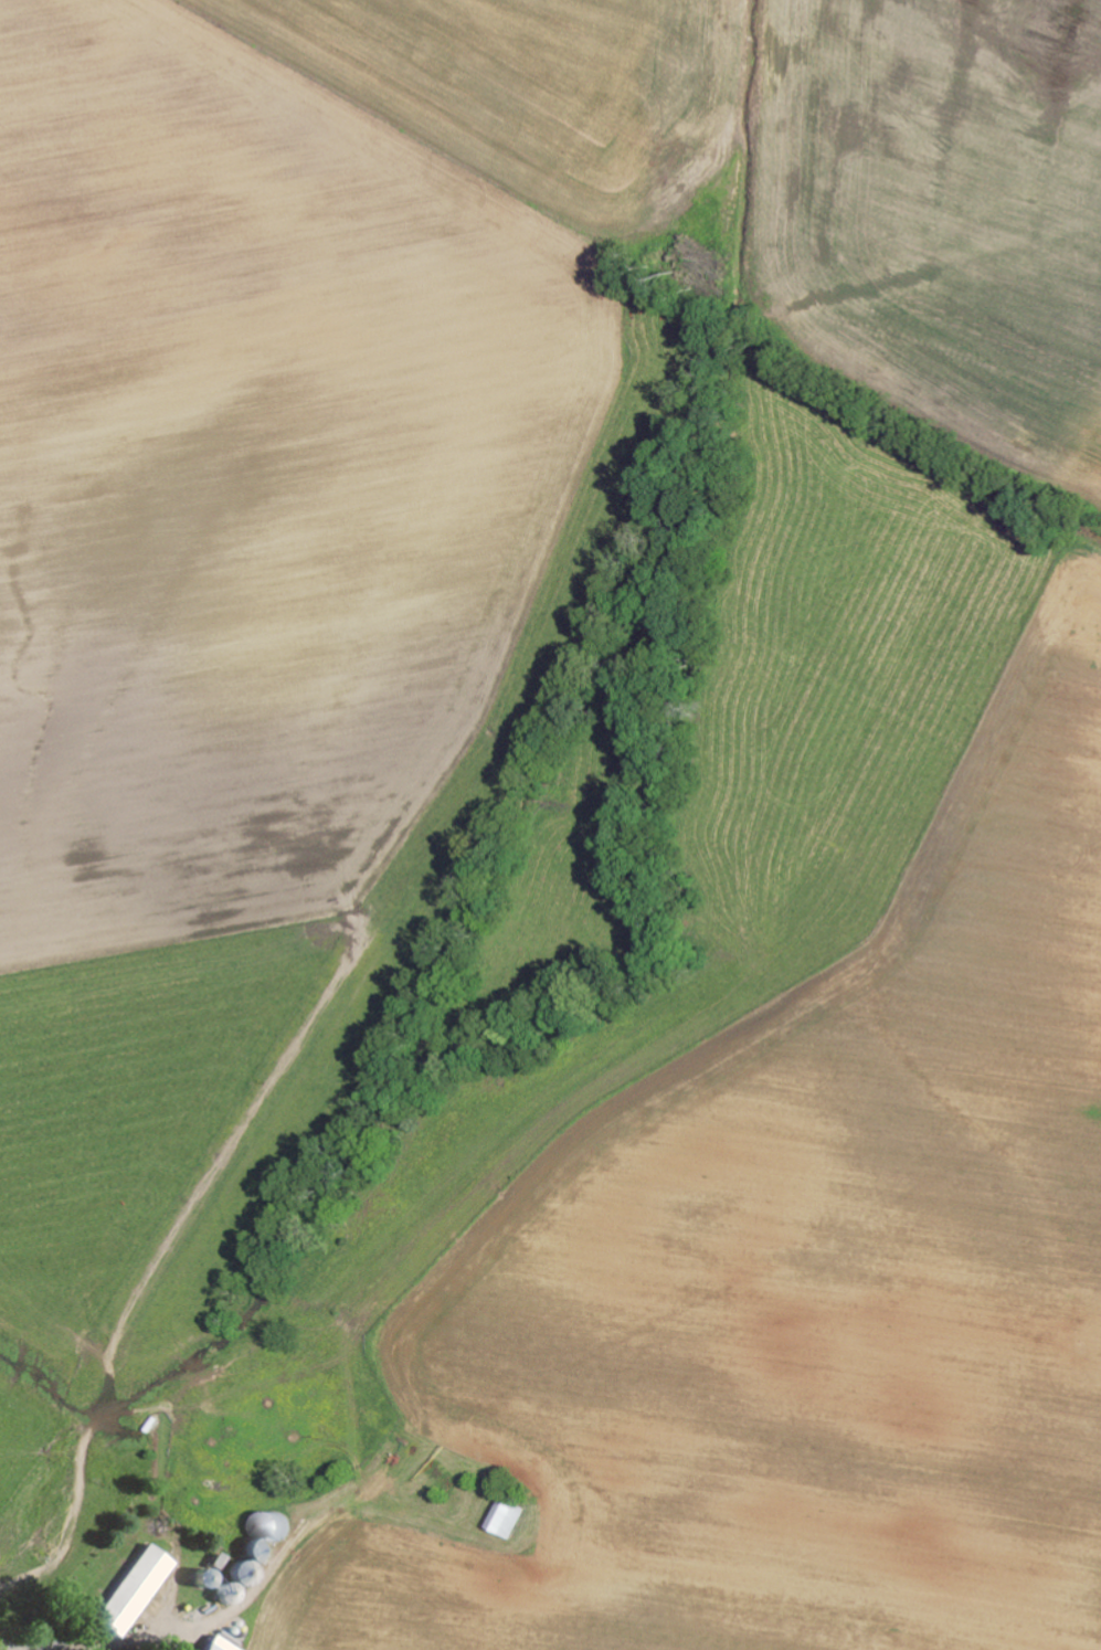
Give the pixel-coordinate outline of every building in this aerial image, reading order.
[(527,1508),(502,1498),(491,1530),(516,1539),(527,1508)] [(93,1620),(120,1638),(172,1562),(146,1543),(93,1620)] [(211,1635),(204,1649),(240,1649),(211,1635)]
